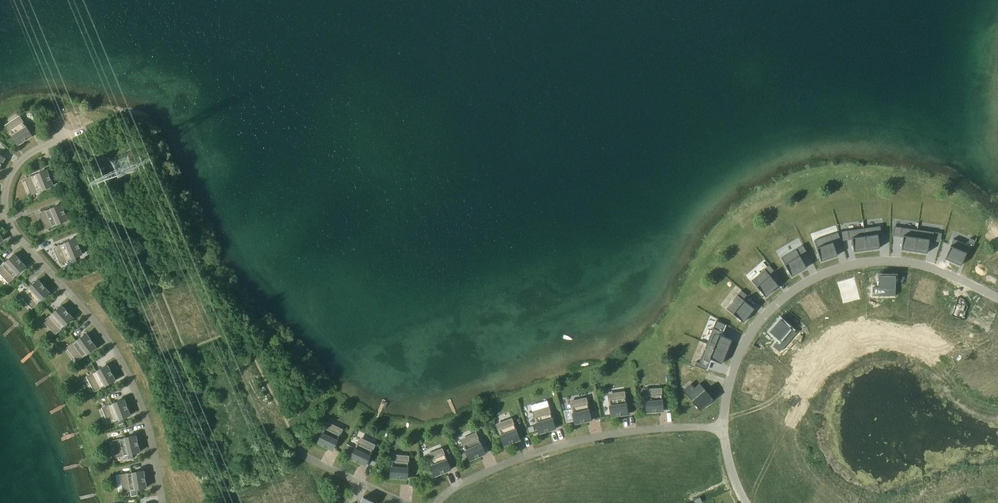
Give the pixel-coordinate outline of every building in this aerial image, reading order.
[(23,116),(18,122),(11,126),(4,128),(7,128),(18,145),(33,136),(21,118),(23,116)] [(26,176),(31,181),(34,189),(34,196),(35,196),(35,193),(54,185),(47,170),(28,178),(26,176)] [(41,210),(40,210),(45,216),(48,223),(49,231),(49,228),(68,220),(61,204),(42,212),(41,210)] [(866,223),(868,244),(881,243),(880,231),(883,230),(882,221),(866,223)] [(904,231),(903,244),(915,245),(918,224),(902,222),(901,231),(904,231)] [(854,234),(856,246),(868,244),(866,223),(849,225),(851,234),(854,234)] [(918,224),(915,245),(928,247),(930,235),(933,236),(934,227),(918,224)] [(817,234),(824,255),(840,250),(834,229),(817,234)] [(953,233),(946,253),(961,259),(969,239),(953,233)] [(55,244),(55,245),(60,250),(63,258),(63,265),(64,265),(63,262),(82,254),(76,239),(57,246),(55,244)] [(784,251),(795,269),(810,261),(800,243),(784,251)] [(981,254),(975,266),(987,271),(996,252),(981,245),(978,253),(981,254)] [(987,271),(997,277),(997,253),(996,252),(987,271)] [(3,270),(9,276),(12,283),(11,280),(26,267),(15,254),(0,268),(0,269),(3,270)] [(755,274),(768,289),(781,278),(768,262),(755,274)] [(894,293),(894,271),(877,271),(877,293),(894,293)] [(858,296),(852,275),(836,279),(842,300),(858,296)] [(20,292),(20,293),(27,296),(32,302),(35,309),(36,309),(35,306),(50,292),(38,280),(23,294),(20,292)] [(957,314),(968,295),(952,287),(942,306),(957,314)] [(738,289),(729,303),(747,315),(756,300),(738,289)] [(44,318),(50,322),(56,328),(59,335),(58,332),(73,318),(62,306),(47,319),(44,318)] [(794,330),(778,316),(767,328),(783,343),(794,330)] [(707,348),(727,356),(731,344),(720,340),(722,336),(713,333),(707,348)] [(68,344),(67,344),(73,349),(78,355),(80,362),(81,362),(80,359),(97,347),(87,334),(70,346),(68,344)] [(707,348),(701,363),(710,367),(711,363),(722,368),(727,356),(707,348)] [(87,373),(93,378),(97,386),(98,393),(98,390),(116,380),(108,365),(90,375),(87,373)] [(702,378),(688,390),(703,406),(716,394),(702,378)] [(645,392),(646,412),(663,411),(662,390),(664,389),(657,392),(649,392),(642,390),(642,391),(645,392)] [(608,396),(611,416),(628,414),(625,394),(627,392),(621,395),(613,396),(606,395),(605,396),(608,396)] [(570,404),(575,424),(591,420),(587,400),(589,398),(583,402),(575,403),(568,403),(570,404)] [(103,404),(108,410),(111,418),(111,425),(111,422),(130,415),(124,399),(105,406),(103,404)] [(534,414),(539,433),(555,429),(550,409),(552,407),(546,411),(538,413),(531,413),(534,414)] [(497,426),(504,445),(520,440),(513,420),(515,418),(509,423),(502,425),(494,426),(497,426)] [(327,424),(318,443),(333,450),(342,431),(345,432),(345,431),(337,430),(330,427),(325,422),(324,422),(327,424)] [(462,442),(470,460),(486,453),(477,435),(479,433),(479,432),(473,437),(466,440),(459,441),(459,442),(462,442)] [(115,437),(114,438),(118,444),(120,452),(119,459),(120,459),(120,456),(140,452),(136,435),(116,440),(115,437)] [(359,440),(350,458),(365,465),(374,447),(377,447),(377,446),(370,446),(363,442),(357,437),(357,438),(359,440)] [(349,455),(352,449),(346,446),(343,452),(349,455)] [(428,457),(435,476),(451,469),(443,450),(446,448),(445,448),(440,453),(432,456),(425,456),(425,457),(428,457)] [(392,457),(390,477),(407,479),(409,458),(412,457),(404,459),(396,458),(390,455),(389,456),(392,457)] [(122,471),(122,472),(125,478),(127,486),(125,494),(126,494),(126,491),(147,487),(144,471),(124,474),(122,471)]
